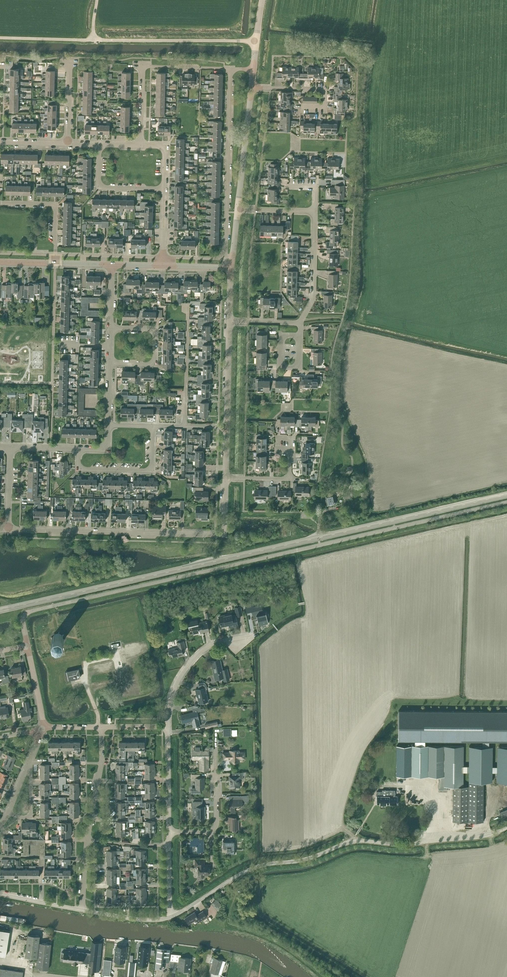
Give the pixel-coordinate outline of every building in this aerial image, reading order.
[(285,76),(287,76),(288,67),(282,67),(282,73),(277,73),(277,79),(282,79),(282,81),(285,81),(285,76)] [(293,67),(293,76),(296,76),(296,81),(299,81),(299,79),(303,79),(303,73),(299,73),(299,67),(293,67)] [(310,77),(313,77),(313,67),(308,67),(308,73),(303,73),(303,79),(307,80),(308,81),(310,81),(310,77)] [(319,68),(313,67),(313,77),(316,77),(316,81),(319,81),(319,80),(323,80),(323,74),(319,74),(319,68)] [(338,80),(338,83),(348,84),(348,78),(343,78),(343,73),(342,73),(342,71),(339,71),(339,73),(336,73),(335,78),(334,78),(334,80),(338,80)] [(179,77),(179,88),(188,88),(188,84),(188,83),(188,73),(186,73),(186,74),(182,74),(182,77),(179,77)] [(194,84),(197,84),(197,78),(194,78),(195,74),(192,74),(188,73),(188,83),(188,84),(194,85),(194,84)] [(350,84),(348,84),(338,83),(338,86),(334,86),(334,89),(335,89),(335,92),(336,92),(336,94),(341,94),(342,92),(342,89),(348,89),(350,89),(350,84)] [(281,92),(281,95),(281,100),(290,101),(290,98),(294,98),(294,95),(292,95),(293,92),(281,92)] [(338,101),(338,105),(348,105),(348,99),(342,99),(342,95),(341,95),(341,94),(336,94),(336,95),(335,95),(335,99),(334,99),(334,101),(338,101)] [(290,104),(290,101),(281,100),(281,106),(284,106),(284,109),(287,109),(292,109),(292,107),(293,107),(293,104),(290,104)] [(347,110),(348,105),(338,105),(338,108),(334,107),(333,110),(335,110),(335,113),(335,115),(341,115),(345,115),(345,110),(347,110)] [(292,109),(287,109),(284,109),(284,111),(280,111),(280,117),(290,117),(290,114),(293,114),(293,112),(292,112),(292,109)] [(307,133),(309,133),(309,123),(306,123),(306,120),(304,120),(304,121),(300,121),(300,128),(304,128),(303,132),(307,133)] [(309,123),(309,133),(311,133),(311,132),(315,133),(315,129),(317,129),(317,121),(315,121),(315,120),(313,120),(312,123),(309,123)] [(324,133),(324,134),(326,134),(326,123),(323,123),(323,120),(320,120),(320,121),(317,121),(317,129),(320,129),(320,133),(324,133)] [(295,125),(295,123),(280,123),(280,128),(285,128),(285,131),(290,132),(290,125),(295,125)] [(83,165),(91,165),(91,158),(84,158),(84,156),(79,155),(79,158),(79,161),(83,161),(83,165)] [(294,169),(294,170),(296,170),(296,167),(299,167),(300,157),(298,157),(298,158),(295,157),(294,157),(294,162),(290,162),(290,169),(294,169)] [(301,157),(300,157),(299,167),(303,167),(302,171),(305,171),(305,169),(308,169),(308,164),(305,164),(305,158),(301,158),(301,157)] [(308,164),(308,169),(310,170),(310,171),(313,171),(313,168),(316,168),(316,157),(315,157),(315,158),(311,158),(311,162),(308,161),(308,164)] [(323,171),(323,170),(324,169),(325,162),(322,162),(322,158),(318,158),(318,157),(316,157),(316,168),(319,168),(319,171),(323,171)] [(325,162),(324,169),(326,169),(326,171),(329,171),(330,168),(333,168),(333,158),(331,158),(328,158),(327,162),(325,162)] [(268,166),(268,172),(281,172),(281,170),(278,170),(278,164),(270,163),(270,167),(268,166)] [(278,181),(278,178),(268,178),(268,183),(274,183),(274,186),(280,186),(280,184),(281,184),(281,181),(278,181)] [(344,180),(341,180),(338,180),(332,179),(332,183),(339,183),(339,186),(336,186),(335,188),(330,187),(330,196),(335,196),(335,198),(344,198),(345,186),(345,180),(344,180)] [(57,195),(64,195),(64,186),(66,187),(66,183),(64,183),(61,183),(61,187),(58,187),(57,187),(57,195)] [(280,186),(274,186),(274,189),(268,189),(268,194),(277,194),(277,195),(277,192),(281,192),(281,189),(280,189),(280,186)] [(277,198),(277,194),(268,194),(268,200),(272,200),(272,203),(279,203),(279,200),(281,200),(281,198),(277,198)] [(211,209),(219,209),(219,202),(218,202),(218,199),(207,199),(207,205),(211,205),(211,209)] [(145,212),(153,213),(153,206),(148,206),(148,202),(140,201),(140,205),(140,208),(145,208),(145,212)] [(335,214),(344,214),(344,207),(342,207),(342,204),(339,204),(339,206),(341,206),(341,207),(338,207),(338,204),(331,204),(331,209),(335,210),(335,214)] [(338,221),(344,222),(344,214),(335,214),(335,219),(331,219),(331,225),(338,225),(338,221)] [(277,235),(283,236),(283,231),(287,231),(287,229),(290,229),(290,221),(286,221),(286,226),(280,225),(280,221),(277,221),(277,225),(277,235)] [(330,237),(339,237),(339,230),(336,230),(336,227),(326,226),(326,232),(330,232),(330,237)] [(181,248),(188,248),(188,236),(188,234),(186,234),(186,236),(185,239),(182,240),(181,240),(181,244),(180,244),(180,247),(181,247),(181,248)] [(336,244),(339,244),(339,237),(330,237),(330,242),(326,241),(326,247),(327,247),(327,249),(331,249),(331,248),(336,248),(336,244)] [(298,242),(299,239),(288,238),(288,248),(298,248),(298,242)] [(329,265),(338,265),(338,253),(338,250),(327,250),(327,253),(329,253),(329,265)] [(287,259),(287,265),(287,268),(300,268),(300,264),(297,264),(298,259),(287,259)] [(300,268),(287,268),(287,276),(297,277),(297,271),(300,271),(300,268)] [(329,286),(337,286),(338,274),(335,274),(336,271),(326,271),(326,274),(329,274),(329,286)] [(130,288),(133,288),(133,279),(127,279),(127,284),(124,284),(124,292),(130,292),(130,288)] [(137,293),(143,293),(143,285),(140,285),(140,279),(133,279),(133,288),(137,288),(137,293)] [(191,281),(184,280),(184,285),(182,285),(182,294),(187,294),(187,291),(187,289),(191,289),(191,281)] [(40,283),(34,283),(34,293),(40,293),(40,298),(44,298),(45,281),(40,281),(40,283)] [(149,290),(153,290),(153,282),(146,281),(146,285),(143,285),(143,293),(149,293),(149,290)] [(200,296),(201,296),(201,284),(197,284),(197,281),(191,281),(191,289),(194,289),(194,292),(195,292),(195,296),(200,296)] [(210,281),(204,281),(204,284),(201,284),(201,296),(200,296),(200,299),(200,300),(200,301),(203,301),(203,300),(204,292),(207,292),(207,289),(210,289),(210,290),(214,290),(214,285),(211,285),(211,284),(210,284),(210,281)] [(12,297),(12,293),(12,283),(7,282),(6,285),(2,285),(2,297),(12,297)] [(156,293),(162,293),(162,285),(159,285),(159,282),(153,282),(153,290),(156,290),(156,293)] [(172,290),(172,282),(165,282),(165,285),(162,285),(162,293),(168,293),(169,290),(172,290)] [(175,294),(182,294),(182,285),(178,285),(178,282),(172,282),(172,290),(175,290),(175,294)] [(18,283),(12,283),(12,293),(18,293),(17,297),(22,298),(23,285),(18,285),(18,283)] [(34,297),(34,293),(34,283),(29,283),(29,285),(24,285),(24,298),(30,298),(30,297),(34,297)] [(297,293),(297,288),(287,288),(286,294),(290,294),(290,297),(295,297),(294,300),(295,301),(303,301),(303,300),(303,297),(297,297),(297,294),(297,293)] [(332,307),(333,295),(332,295),(332,291),(321,291),(321,295),(324,295),(323,307),(332,307)] [(263,308),(269,308),(269,298),(263,298),(263,297),(260,297),(260,299),(258,299),(258,303),(260,303),(260,305),(263,305),(263,308)] [(269,298),(269,308),(275,308),(278,308),(278,304),(280,304),(280,298),(275,297),(275,298),(269,298)] [(204,313),(213,313),(213,306),(209,306),(209,303),(200,303),(200,308),(205,308),(204,313)] [(153,309),(149,309),(149,319),(156,320),(156,317),(159,317),(159,312),(162,312),(162,310),(156,309),(156,306),(153,306),(153,309)] [(142,310),(140,310),(140,316),(143,316),(143,319),(149,319),(149,309),(146,309),(146,308),(142,308),(142,310)] [(130,311),(130,319),(136,319),(137,316),(140,316),(140,310),(137,310),(137,311),(130,311)] [(198,317),(198,322),(207,322),(207,319),(213,320),(213,313),(204,313),(204,317),(198,317)] [(207,326),(207,322),(198,322),(198,328),(202,328),(202,332),(210,332),(210,326),(207,326)] [(313,342),(322,342),(323,330),(318,330),(318,326),(311,326),(311,330),(314,330),(313,342)] [(258,331),(258,334),(257,334),(257,340),(267,340),(267,334),(267,331),(260,331),(258,331)] [(210,339),(210,332),(202,332),(202,336),(198,336),(198,339),(198,341),(206,342),(207,339),(210,339)] [(267,346),(267,340),(257,340),(256,346),(256,348),(267,349),(267,346)] [(203,347),(203,351),(211,351),(211,345),(206,345),(206,342),(198,341),(197,344),(197,347),(203,347)] [(90,357),(98,357),(99,350),(93,350),(93,347),(83,347),(83,350),(86,350),(86,353),(91,353),(90,356),(90,357)] [(256,352),(256,357),(266,358),(266,352),(267,352),(267,349),(256,348),(256,352)] [(313,364),(322,364),(322,352),(317,352),(318,348),(311,348),(311,352),(313,352),(313,364)] [(211,358),(211,351),(203,351),(202,356),(199,355),(198,355),(198,358),(198,361),(207,361),(207,358),(211,358)] [(266,364),(266,358),(256,357),(256,363),(257,363),(257,366),(267,367),(267,364),(266,364)] [(207,361),(198,361),(198,366),(203,366),(203,370),(211,371),(211,364),(207,364),(207,361)] [(211,377),(211,371),(203,370),(203,375),(198,375),(198,380),(206,380),(207,377),(211,377)] [(135,372),(128,371),(128,379),(135,380),(135,384),(138,384),(138,374),(135,374),(135,372)] [(141,375),(138,374),(138,384),(144,384),(144,380),(148,380),(148,372),(141,372),(141,375)] [(148,372),(148,380),(153,380),(153,381),(160,381),(160,375),(154,375),(154,372),(148,372)] [(300,376),(300,378),(300,382),(300,384),(304,384),(304,387),(310,387),(311,374),(308,374),(308,379),(304,379),(304,376),(300,376)] [(314,374),(311,374),(310,387),(317,387),(317,384),(321,384),(322,376),(318,376),(318,379),(314,379),(314,374)] [(85,378),(85,380),(90,380),(90,384),(89,384),(89,387),(98,387),(98,384),(98,377),(90,377),(85,377),(85,378)] [(263,391),(264,380),(259,380),(258,379),(255,379),(255,383),(254,383),(253,385),(254,388),(255,388),(257,388),(257,390),(263,391)] [(206,383),(206,380),(198,380),(197,385),(202,385),(202,390),(210,390),(210,383),(206,383)] [(269,391),(269,390),(269,388),(272,388),(273,380),(270,380),(270,381),(264,380),(263,391),(269,391)] [(275,388),(275,391),(281,391),(281,381),(276,381),(276,380),(273,380),(272,388),(273,388),(275,388)] [(287,391),(287,390),(287,388),(290,388),(291,380),(287,380),(287,381),(281,381),(281,391),(281,393),(287,394),(287,391)] [(210,396),(210,390),(202,390),(201,394),(196,394),(196,399),(205,399),(205,396),(210,396)] [(205,399),(196,399),(196,404),(200,405),(200,409),(208,409),(208,402),(205,402),(205,399)] [(128,408),(127,416),(134,416),(134,413),(137,413),(137,407),(137,404),(128,404),(128,408)] [(157,404),(147,404),(147,408),(147,416),(153,416),(153,414),(156,414),(157,407),(157,404)] [(160,417),(166,417),(166,409),(163,408),(163,404),(157,404),(157,407),(156,414),(160,414),(160,417)] [(140,416),(147,416),(147,408),(140,408),(141,407),(137,407),(137,413),(140,413),(140,416)] [(208,416),(208,409),(200,409),(200,413),(196,413),(196,418),(205,419),(205,415),(208,416)] [(13,431),(15,431),(17,432),(17,419),(12,419),(12,413),(8,413),(7,426),(11,427),(11,430),(14,430),(14,431),(13,431)] [(17,419),(17,432),(18,432),(20,431),(21,431),(20,431),(20,430),(22,430),(23,427),(27,427),(27,414),(23,414),(23,420),(17,419)] [(34,431),(34,432),(35,432),(36,432),(37,432),(38,432),(38,420),(33,420),(33,414),(28,414),(28,427),(32,427),(32,431),(34,431)] [(41,432),(41,431),(43,431),(43,427),(48,428),(48,418),(44,418),(44,417),(38,416),(38,420),(38,432),(39,432),(40,432),(41,432)] [(284,429),(287,429),(287,417),(281,417),(281,419),(277,419),(277,426),(281,426),(280,424),(285,424),(284,429)] [(295,417),(287,417),(287,429),(287,433),(291,433),(291,429),(290,429),(290,424),(294,425),(294,426),(298,426),(298,419),(295,419),(295,417)] [(305,429),(308,430),(308,417),(302,417),(302,419),(298,419),(298,426),(301,426),(301,425),(305,425),(305,429)] [(315,417),(308,417),(308,430),(311,430),(311,425),(315,425),(315,427),(319,427),(319,420),(315,420),(315,417)] [(256,443),(266,443),(266,438),(267,438),(267,435),(261,434),(260,434),(258,434),(257,434),(256,443)] [(174,446),(174,443),(172,443),(172,440),(176,440),(177,437),(162,437),(161,440),(164,440),(164,443),(166,443),(166,446),(174,446)] [(266,449),(266,443),(256,443),(256,449),(257,449),(257,452),(267,453),(267,449),(266,449)] [(308,453),(314,453),(314,443),(306,443),(306,446),(302,446),(302,452),(301,458),(308,458),(308,453)] [(161,453),(161,455),(172,456),(172,450),(174,450),(174,446),(166,446),(166,449),(164,449),(164,453),(161,453)] [(256,455),(256,461),(266,461),(266,455),(267,455),(267,453),(257,452),(257,455),(256,455)] [(308,463),(308,458),(301,458),(301,463),(303,463),(302,473),(311,473),(311,463),(308,463)] [(266,467),(266,461),(256,461),(256,467),(259,467),(259,470),(266,470),(266,467)] [(93,476),(91,476),(90,487),(97,487),(97,490),(100,490),(100,482),(97,482),(97,479),(93,479),(93,476)] [(100,482),(100,490),(103,490),(103,487),(106,487),(106,490),(109,490),(109,477),(107,477),(107,479),(103,479),(103,483),(100,482)] [(124,477),(121,477),(121,488),(121,491),(124,491),(124,488),(127,488),(127,490),(130,490),(130,483),(127,483),(127,480),(124,480),(124,477)] [(133,483),(130,483),(130,490),(133,490),(133,488),(139,488),(139,477),(137,477),(137,480),(133,480),(133,483)] [(296,495),(307,495),(308,487),(297,487),(297,483),(293,483),(293,492),(296,491),(296,495)] [(196,500),(208,500),(208,491),(203,491),(203,487),(193,487),(193,491),(195,491),(195,493),(196,493),(196,500)] [(255,490),(255,498),(267,499),(267,490),(255,490)] [(279,491),(278,499),(290,499),(290,491),(279,491)] [(325,495),(327,505),(336,503),(334,494),(325,495)] [(43,505),(40,505),(40,519),(47,519),(47,515),(50,515),(50,510),(47,509),(47,510),(43,510),(43,505)] [(153,507),(153,519),(163,519),(163,515),(166,515),(166,506),(157,505),(157,507),(153,507)] [(201,517),(201,520),(207,520),(207,514),(206,514),(206,511),(208,511),(208,507),(196,507),(196,517),(201,517)] [(169,510),(169,519),(181,519),(181,510),(169,510)] [(259,624),(268,622),(266,613),(263,613),(261,605),(254,607),(253,604),(245,605),(246,612),(252,611),(254,619),(257,618),(259,624)] [(237,625),(235,615),(231,616),(231,614),(219,616),(221,626),(229,624),(230,627),(237,625)] [(203,632),(209,630),(207,620),(198,622),(197,619),(187,622),(188,626),(189,626),(189,627),(192,626),(194,634),(200,632),(200,633),(204,633),(203,632)] [(53,641),(52,642),(52,643),(54,642),(57,644),(56,645),(57,645),(57,644),(61,643),(62,644),(61,643),(63,640),(65,640),(65,639),(64,639),(63,635),(64,635),(63,634),(62,635),(59,633),(59,632),(58,633),(55,634),(54,633),(55,634),(53,637),(51,637),(51,638),(52,638),(53,641)] [(183,655),(182,651),(186,650),(184,641),(177,643),(177,646),(178,645),(179,647),(168,649),(169,654),(171,653),(172,657),(183,655)] [(215,679),(223,678),(224,681),(230,680),(227,668),(222,670),(220,659),(221,659),(220,653),(213,655),(214,660),(211,661),(215,679)] [(21,668),(21,666),(11,668),(12,677),(17,676),(18,680),(22,680),(21,675),(26,674),(25,667),(21,668)] [(4,669),(0,670),(0,678),(2,677),(3,683),(9,682),(8,675),(5,676),(4,669)] [(65,672),(67,680),(80,677),(79,669),(65,672)] [(199,689),(196,690),(197,695),(199,703),(208,701),(205,689),(206,689),(205,683),(204,682),(198,683),(199,689)] [(22,714),(23,721),(32,719),(30,712),(32,712),(32,708),(29,708),(28,701),(24,702),(25,709),(19,710),(20,714),(22,714)] [(1,706),(3,718),(10,717),(8,707),(1,708),(1,706)] [(201,707),(198,707),(193,709),(193,712),(181,715),(183,723),(192,721),(193,726),(200,725),(197,712),(205,710),(204,708),(201,708),(201,707)] [(399,740),(483,740),(489,740),(506,741),(506,711),(399,710),(399,740)] [(492,782),(492,772),(492,766),(492,746),(489,746),(483,746),(469,746),(469,766),(463,765),(464,746),(429,746),(428,746),(428,745),(412,745),(412,746),(397,746),(396,776),(439,776),(439,786),(453,786),(453,821),(483,821),(484,782),(492,782)] [(497,746),(497,782),(506,782),(506,746),(497,746)] [(195,751),(194,751),(194,758),(201,758),(201,767),(208,767),(208,758),(209,758),(209,751),(209,750),(204,750),(204,751),(200,751),(200,750),(200,748),(200,747),(195,747),(195,748),(195,750),(195,751)] [(231,758),(231,762),(239,761),(239,758),(245,758),(245,752),(238,752),(238,751),(231,751),(230,752),(223,753),(223,759),(229,759),(229,758),(231,758)] [(3,767),(11,770),(13,765),(12,765),(15,757),(8,754),(3,767)] [(128,771),(129,765),(133,765),(133,762),(126,762),(126,764),(124,764),(116,764),(116,768),(115,768),(115,771),(127,771),(128,771)] [(229,776),(230,787),(240,787),(239,778),(243,778),(243,772),(232,772),(232,776),(229,776)] [(204,789),(204,777),(200,777),(200,774),(192,774),(192,780),(196,780),(196,788),(192,788),(192,793),(191,793),(201,793),(200,793),(200,789),(204,789)] [(382,790),(382,791),(377,791),(377,796),(377,804),(389,804),(397,804),(397,796),(395,796),(395,790),(382,790)] [(233,799),(230,799),(230,803),(230,806),(230,807),(231,807),(231,813),(235,813),(235,812),(235,806),(239,806),(239,807),(240,807),(240,806),(243,806),(243,802),(249,802),(249,795),(242,795),(241,795),(233,795),(233,799)] [(202,801),(194,801),(194,808),(194,815),(197,814),(197,818),(205,818),(204,807),(202,807),(202,801)] [(230,830),(239,830),(239,819),(236,819),(236,816),(227,817),(227,822),(230,822),(231,824),(230,824),(230,830)] [(29,822),(29,832),(32,832),(32,836),(38,836),(38,832),(36,832),(36,823),(33,823),(33,822),(29,822)] [(156,828),(146,828),(146,833),(143,833),(143,836),(146,836),(146,835),(155,835),(155,831),(156,831),(156,828)] [(197,851),(203,851),(203,838),(190,838),(190,845),(193,844),(193,849),(197,849),(197,851)] [(232,853),(235,853),(235,840),(223,840),(224,848),(227,848),(227,850),(230,850),(230,853),(232,853)] [(3,848),(4,848),(4,852),(10,852),(10,855),(15,855),(15,852),(16,851),(17,851),(17,849),(15,849),(15,848),(13,848),(13,845),(3,845),(3,848)] [(104,853),(107,853),(107,854),(106,854),(106,857),(116,857),(116,850),(111,850),(110,846),(104,846),(104,853)] [(204,859),(195,859),(195,867),(198,867),(198,875),(198,877),(200,879),(203,879),(205,877),(205,874),(210,874),(209,865),(211,865),(211,864),(206,865),(204,865),(204,859)] [(20,877),(33,877),(33,866),(30,866),(29,869),(23,869),(23,866),(20,866),(20,877)] [(137,891),(137,895),(147,895),(147,891),(146,891),(146,888),(134,888),(134,885),(127,886),(127,888),(129,888),(129,891),(132,891),(137,891)] [(111,902),(116,902),(120,902),(120,900),(116,900),(116,895),(107,895),(107,905),(111,905),(111,902)] [(222,904),(216,899),(211,904),(218,911),(222,904)] [(185,918),(189,924),(196,919),(198,922),(207,917),(203,911),(197,915),(195,912),(185,918)] [(6,956),(10,931),(0,929),(0,955),(6,956)] [(37,957),(36,968),(49,969),(51,944),(39,942),(40,935),(39,935),(28,934),(25,956),(37,957)] [(62,952),(61,958),(64,958),(64,961),(68,961),(72,962),(72,963),(78,964),(78,963),(84,963),(89,963),(89,964),(90,964),(89,973),(94,974),(95,971),(99,971),(102,942),(92,941),(91,953),(65,951),(65,952),(62,952)] [(114,960),(124,961),(125,948),(115,947),(114,960)] [(149,950),(146,949),(146,948),(140,948),(138,963),(148,964),(149,950)] [(157,948),(155,968),(162,968),(162,961),(169,962),(170,949),(165,949),(157,948)] [(192,958),(190,958),(181,957),(181,955),(171,954),(171,961),(179,961),(178,970),(190,971),(192,958)] [(210,962),(211,963),(213,963),(210,971),(212,972),(211,976),(220,976),(221,974),(218,973),(223,960),(215,958),(212,957),(211,958),(210,962)] [(23,972),(0,968),(0,976),(22,976),(23,972)]
